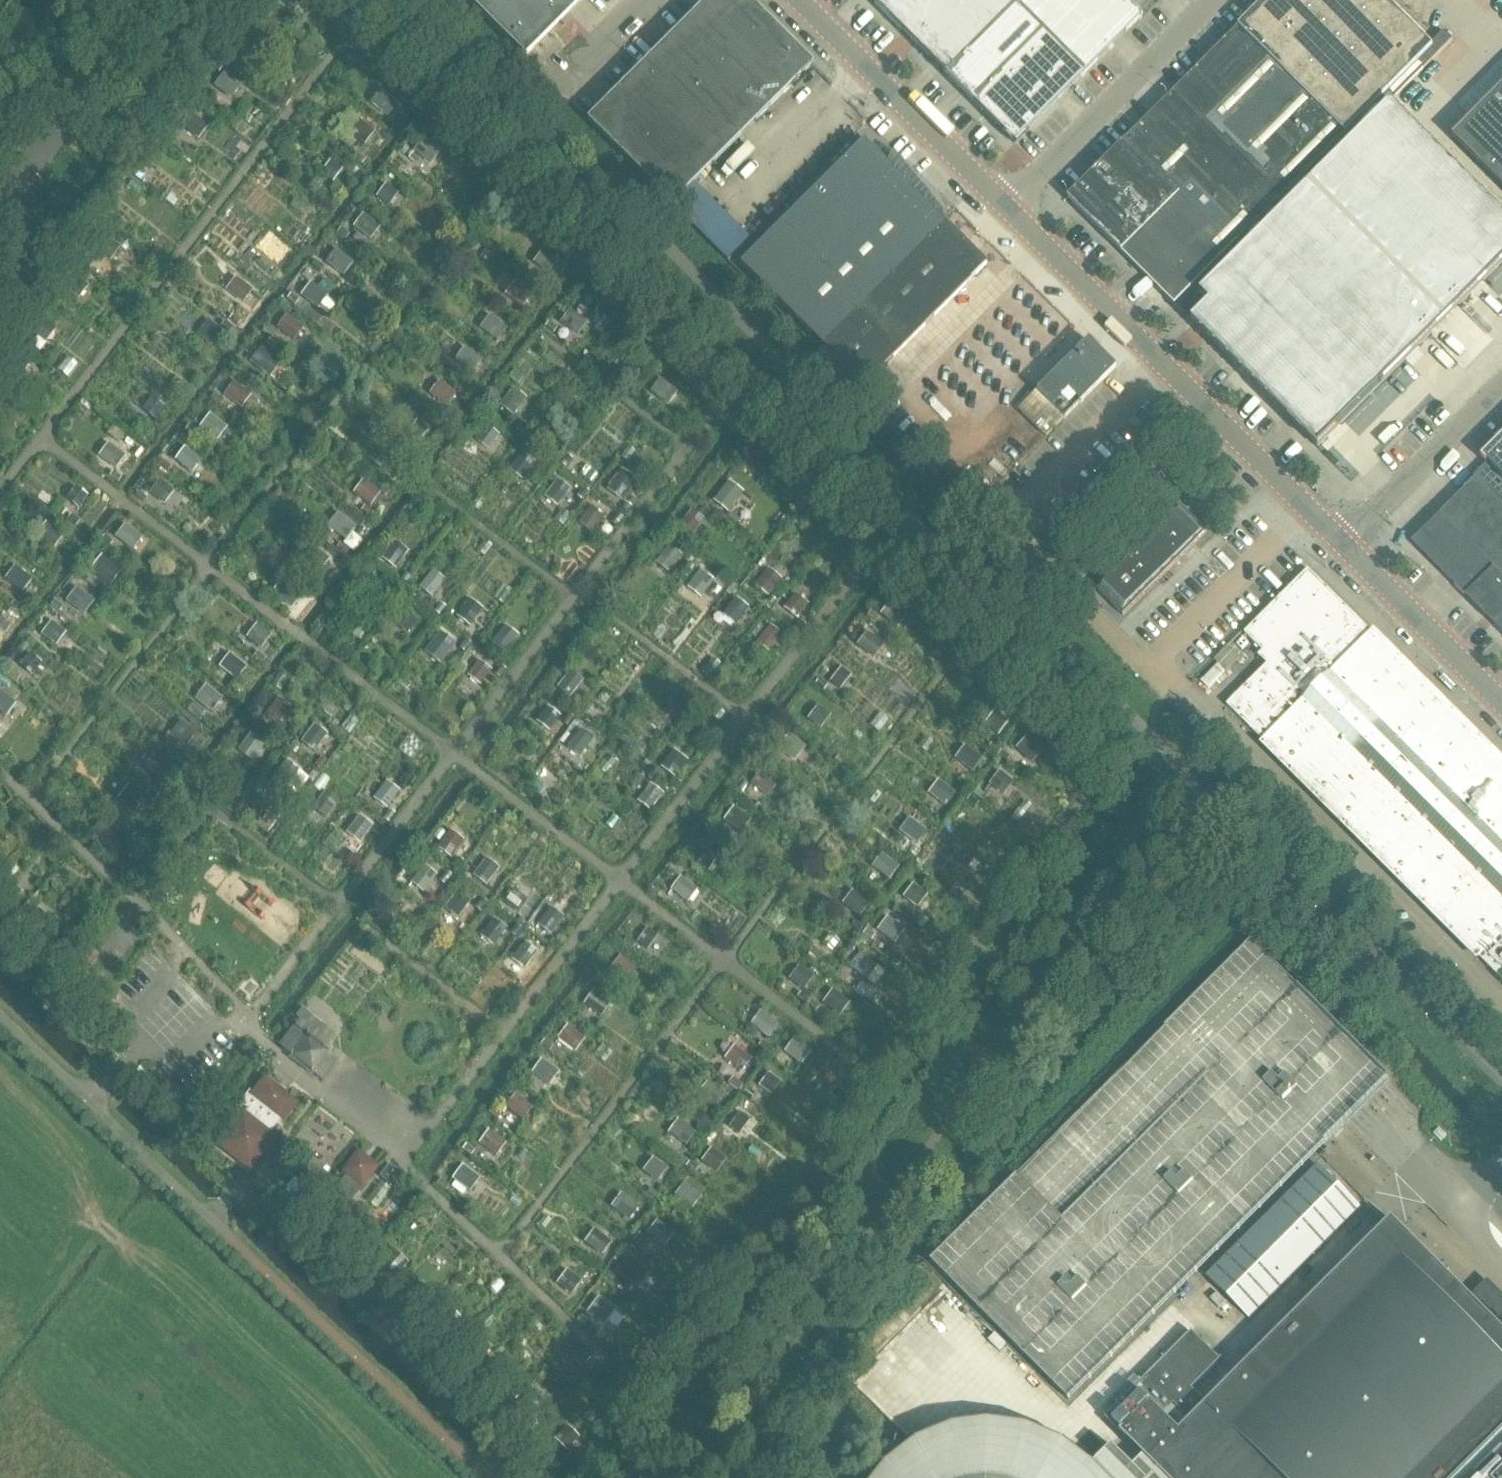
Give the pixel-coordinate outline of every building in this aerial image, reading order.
[(281,0),(294,11),(302,0),(281,0)] [(523,59),(567,14),(566,13),(579,0),(465,0),(523,59)] [(671,35),(586,121),(727,262),(736,253),(680,196),(811,65),(746,0),(707,0),(671,35)] [(956,87),(1014,145),(1015,144),(1014,143),(1078,79),(1138,19),(1139,20),(1140,19),(1121,0),(869,0),(956,87)] [(1068,199),(1142,273),(1181,312),(1198,295),(1390,103),(1452,41),(1452,40),(1444,32),(1437,39),(1430,46),(1403,19),(1385,0),(1267,0),(1260,7),(1183,84),(1174,93),(1146,121),(1121,146),(1068,199)] [(254,39),(245,50),(259,60),(267,48),(254,39)] [(225,53),(222,57),(229,63),(233,58),(225,53)] [(214,62),(210,66),(218,72),(222,68),(214,62)] [(215,86),(230,98),(239,88),(224,76),(215,86)] [(1452,138),(1501,187),(1501,88),(1452,138)] [(395,105),(380,92),(372,103),(387,116),(395,105)] [(1190,321),(1198,329),(1235,366),(1237,368),(1238,369),(1246,377),(1248,379),(1317,448),(1318,449),(1322,445),(1328,439),(1328,438),(1336,430),(1341,426),(1403,364),(1406,361),(1406,360),(1419,347),(1419,348),(1430,337),(1431,336),(1431,335),(1459,307),(1460,307),(1471,295),(1481,285),(1484,282),(1484,283),(1501,265),(1501,214),(1390,103),(1198,295),(1207,304),(1190,320),(1190,321)] [(190,116),(181,127),(198,140),(206,128),(190,116)] [(373,133),(358,121),(349,132),(364,144),(373,133)] [(424,140),(415,151),(429,163),(438,152),(424,140)] [(978,273),(985,265),(939,219),(943,215),(895,158),(886,166),(862,142),(738,266),(862,389),(978,273)] [(357,154),(354,158),(361,165),(364,161),(357,154)] [(322,174),(332,182),(341,170),(330,162),(322,174)] [(393,162),(390,166),(397,172),(401,168),(393,162)] [(346,165),(344,169),(351,174),(354,171),(346,165)] [(137,174),(134,178),(142,183),(145,180),(137,174)] [(377,197),(388,205),(396,194),(386,186),(377,197)] [(379,228),(363,216),(355,227),(371,239),(379,228)] [(341,229),(337,233),(345,239),(348,235),(341,229)] [(89,248),(108,262),(118,248),(99,234),(89,248)] [(535,262),(549,272),(557,261),(543,251),(535,262)] [(328,263),(343,275),(352,264),(336,252),(328,263)] [(78,255),(75,259),(83,265),(86,260),(78,255)] [(315,263),(312,266),(320,272),(323,269),(315,263)] [(62,287),(78,299),(87,287),(71,275),(62,287)] [(251,292),(235,280),(227,290),(242,303),(251,292)] [(506,295),(522,307),(530,296),(514,284),(506,295)] [(302,296),(318,308),(326,297),(310,285),(302,296)] [(46,292),(42,296),(51,302),(54,298),(46,292)] [(291,295),(287,299),(295,305),(298,301),(291,295)] [(1190,320),(1207,304),(1198,295),(1181,312),(1182,312),(1190,320)] [(518,312),(515,316),(523,322),(526,318),(518,312)] [(561,323),(577,335),(585,324),(569,312),(561,323)] [(232,316),(229,320),(237,326),(240,322),(232,316)] [(302,329),(286,317),(277,328),(293,340),(302,329)] [(481,329),(496,341),(505,329),(489,317),(481,329)] [(30,329),(45,342),(54,331),(38,318),(30,329)] [(224,323),(221,327),(229,333),(232,329),(224,323)] [(548,323),(545,327),(553,333),(556,329),(548,323)] [(211,324),(201,337),(211,344),(221,332),(211,324)] [(265,329),(262,333),(269,338),(272,335),(265,329)] [(15,331),(13,334),(20,340),(23,336),(15,331)] [(1035,391),(1063,419),(1114,368),(1086,340),(1035,391)] [(604,356),(615,364),(623,353),(613,345),(604,356)] [(492,347),(488,351),(496,357),(499,354),(492,347)] [(280,363),(262,349),(251,362),(269,377),(280,363)] [(479,362),(464,350),(456,360),(471,373),(479,362)] [(3,365),(18,377),(27,366),(11,354),(3,365)] [(239,361),(236,365),(243,372),(247,367),(239,361)] [(651,392),(667,404),(675,393),(660,381),(651,392)] [(454,395),(438,383),(430,394),(446,406),(454,395)] [(225,395),(241,407),(249,396),(234,384),(225,395)] [(513,391),(501,406),(512,415),(524,399),(513,391)] [(214,396),(211,400),(218,406),(222,402),(214,396)] [(1160,428),(1142,410),(1134,417),(1153,436),(1160,428)] [(201,427),(217,439),(225,429),(209,416),(201,427)] [(521,422),(515,430),(520,434),(526,426),(521,422)] [(408,434),(419,442),(427,431),(416,423),(408,434)] [(188,427),(185,432),(192,438),(196,434),(188,427)] [(476,440),(487,449),(497,436),(486,427),(476,440)] [(1482,458),(1501,477),(1501,438),(1482,458)] [(100,457),(115,468),(124,458),(108,446),(100,457)] [(379,460),(395,472),(404,461),(388,449),(379,460)] [(176,460),(191,473),(200,462),(184,450),(176,460)] [(522,454),(510,471),(521,480),(533,463),(522,454)] [(567,456),(561,464),(565,468),(571,460),(567,456)] [(162,462),(159,466),(167,471),(170,467),(162,462)] [(622,472),(608,490),(621,501),(636,482),(622,472)] [(112,473),(110,477),(117,483),(120,479),(112,473)] [(1475,479),(1412,543),(1466,597),(1469,595),(1495,621),(1493,623),(1501,633),(1501,506),(1475,479)] [(557,482),(545,498),(556,506),(568,490),(557,482)] [(150,493),(164,504),(172,493),(159,483),(150,493)] [(354,493),(370,506),(378,495),(362,483),(354,493)] [(718,502),(729,510),(741,495),(730,486),(718,502)] [(65,499),(81,511),(90,500),(74,488),(65,499)] [(583,489),(578,497),(582,500),(588,493),(583,489)] [(138,493),(135,497),(142,503),(146,499),(138,493)] [(626,504),(620,512),(624,515),(630,507),(626,504)] [(1097,590),(1123,616),(1206,532),(1181,507),(1097,590)] [(364,508),(361,512),(369,518),(372,514),(364,508)] [(592,508),(580,524),(591,533),(604,517),(592,508)] [(680,527),(691,536),(703,520),(692,512),(680,527)] [(329,526),(345,538),(353,528),(337,515),(329,526)] [(617,515),(611,523),(616,527),(622,519),(617,515)] [(71,516),(68,520),(76,526),(79,522),(71,516)] [(37,536),(53,548),(61,537),(46,525),(37,536)] [(116,537),(132,550),(140,539),(125,527),(116,537)] [(104,537),(101,541),(109,547),(112,543),(104,537)] [(395,544),(383,559),(394,568),(406,552),(395,544)] [(340,545),(337,549),(344,555),(348,550),(340,545)] [(656,563),(667,572),(680,555),(670,547),(656,563)] [(304,559),(319,571),(328,560),(312,549),(304,559)] [(91,571),(104,581),(112,571),(99,560),(91,571)] [(6,579),(22,591),(30,580),(14,568),(6,579)] [(420,588),(431,597),(443,581),(432,573),(420,588)] [(689,589),(699,597),(712,581),(702,573),(689,589)] [(756,587),(767,596),(777,583),(767,574),(756,587)] [(405,575),(399,583),(403,587),(410,579),(405,575)] [(315,578),(311,583),(319,590),(323,584),(315,578)] [(380,589),(368,579),(361,588),(373,598),(380,589)] [(283,596),(294,605),(302,594),(292,585),(283,596)] [(309,586),(305,591),(313,597),(316,592),(309,586)] [(68,601),(81,611),(89,600),(76,590),(68,601)] [(785,609),(796,617),(806,604),(795,596),(785,609)] [(771,598),(765,606),(769,609),(775,602),(771,598)] [(458,617),(469,626),(481,610),(470,601),(458,617)] [(723,616),(734,625),(747,609),(736,601),(723,616)] [(14,602),(11,606),(19,612),(22,608),(14,602)] [(54,602),(51,606),(59,612),(62,608),(54,602)] [(441,604),(435,612),(439,615),(445,608),(441,604)] [(906,616),(890,604),(881,615),(897,627),(906,616)] [(417,620),(404,610),(397,619),(409,629),(417,620)] [(870,613),(867,617),(874,623),(878,619),(870,613)] [(1295,614),(1280,629),(1315,665),(1330,649),(1295,614)] [(800,622),(794,630),(799,633),(805,626),(800,622)] [(51,624),(42,635),(56,645),(64,634),(51,624)] [(247,638),(261,648),(269,637),(256,626),(247,638)] [(757,643),(768,651),(781,636),(770,627),(757,643)] [(493,644),(504,652),(516,636),(505,628),(493,644)] [(1280,629),(1264,644),(1300,680),(1315,665),(1280,629)] [(426,653),(440,663),(454,645),(440,634),(426,653)] [(867,634),(858,645),(873,658),(882,647),(867,634)] [(466,641),(460,649),(464,652),(470,644),(466,641)] [(1264,644),(1249,660),(1284,695),(1296,684),(1300,680),(1264,644)] [(1228,646),(1214,660),(1226,672),(1240,657),(1228,646)] [(1300,680),(1296,684),(1309,697),(1343,663),(1330,649),(1315,665),(1300,680)] [(258,653),(254,657),(262,663),(265,659),(258,653)] [(29,656),(21,667),(30,675),(39,663),(29,656)] [(220,667),(236,679),(245,668),(229,656),(220,667)] [(1249,660),(1235,674),(1270,710),(1284,695),(1249,660)] [(479,663),(468,676),(480,685),(490,671),(479,663)] [(1343,663),(1309,697),(1312,700),(1323,711),(1358,677),(1343,663)] [(501,667),(495,675),(499,678),(505,670),(501,667)] [(830,682),(839,689),(849,677),(840,669),(830,682)] [(12,671),(9,675),(17,681),(20,677),(12,671)] [(558,689),(569,697),(581,682),(570,673),(558,689)] [(1235,674),(1218,691),(1253,726),(1270,710),(1235,674)] [(1358,677),(1323,711),(1329,717),(1337,725),(1372,691),(1358,677)] [(819,680),(816,684),(824,690),(827,686),(819,680)] [(1270,710),(1253,726),(1269,743),(1312,700),(1309,697),(1296,684),(1284,695),(1270,710)] [(196,699),(212,711),(220,700),(204,688),(196,699)] [(1372,691),(1337,725),(1346,734),(1352,740),(1386,705),(1372,691)] [(5,717),(14,706),(0,695),(0,712),(5,717)] [(277,700),(265,716),(277,724),(289,708),(277,700)] [(1312,700),(1269,743),(1286,760),(1329,717),(1323,711),(1312,700)] [(1386,705),(1352,740),(1363,751),(1366,754),(1400,719),(1386,705)] [(817,708),(809,720),(820,728),(829,716),(817,708)] [(537,722),(548,731),(558,717),(547,709),(537,722)] [(997,715),(988,728),(997,735),(1007,722),(997,715)] [(569,716),(563,724),(567,727),(573,719),(569,716)] [(1329,717),(1286,760),(1303,777),(1346,734),(1337,725),(1329,717)] [(1400,719),(1366,754),(1380,768),(1414,734),(1400,719)] [(173,734),(187,745),(195,734),(182,723),(173,734)] [(314,727),(303,743),(314,751),(326,735),(314,727)] [(567,749),(579,758),(590,741),(579,732),(567,749)] [(1346,734),(1303,777),(1320,793),(1363,751),(1352,740),(1346,734)] [(1414,734),(1380,768),(1394,782),(1428,748),(1414,734)] [(778,748),(790,758),(800,745),(787,735),(778,748)] [(239,752),(251,760),(261,746),(250,738),(239,752)] [(1017,748),(1031,762),(1041,753),(1027,738),(1017,748)] [(991,745),(988,749),(996,755),(999,751),(991,745)] [(956,759),(972,771),(980,760),(964,748),(956,759)] [(1428,748),(1394,782),(1408,796),(1442,762),(1428,748)] [(1363,751),(1320,793),(1337,810),(1380,768),(1366,754),(1363,751)] [(1001,752),(998,756),(1006,762),(1009,758),(1001,752)] [(663,769),(674,778),(686,762),(675,753),(663,769)] [(321,759),(315,766),(319,770),(326,763),(321,759)] [(1442,762),(1408,796),(1422,810),(1457,776),(1442,762)] [(286,764),(275,779),(286,787),(297,772),(286,764)] [(1380,768),(1337,810),(1354,827),(1397,785),(1394,782),(1380,768)] [(313,770),(307,778),(311,780),(317,773),(313,770)] [(752,784),(768,796),(776,785),(760,773),(752,784)] [(991,785),(1003,796),(1012,785),(999,774),(991,785)] [(1457,776),(1422,810),(1436,824),(1471,790),(1457,776)] [(676,781),(670,789),(674,792),(680,784),(676,781)] [(929,794),(946,806),(954,795),(938,783),(929,794)] [(156,784),(153,789),(161,794),(164,790),(156,784)] [(375,799),(386,808),(398,792),(387,784),(375,799)] [(1397,785),(1354,827),(1371,844),(1414,802),(1397,785)] [(650,786),(638,802),(649,811),(661,795),(650,786)] [(1471,790),(1436,824),(1451,839),(1485,804),(1471,790)] [(314,809),(325,817),(337,801),(326,793),(314,809)] [(1414,802),(1371,844),(1388,861),(1431,819),(1414,802)] [(1485,804),(1451,839),(1465,853),(1499,818),(1485,804)] [(749,822),(733,810),(725,821),(740,833),(749,822)] [(390,812),(384,820),(388,823),(394,815),(390,812)] [(348,834),(359,842),(371,827),(360,818),(348,834)] [(1465,853),(1479,867),(1501,844),(1501,821),(1499,818),(1465,853)] [(1431,819),(1388,861),(1405,878),(1448,836),(1431,819)] [(900,831),(915,843),(924,832),(909,820),(900,831)] [(451,832),(439,848),(450,857),(462,841),(451,832)] [(1448,836),(1405,878),(1422,895),(1465,853),(1451,839),(1448,836)] [(1479,867),(1482,870),(1493,881),(1501,872),(1501,844),(1479,867)] [(698,862),(708,870),(717,857),(707,850),(698,862)] [(104,851),(100,856),(108,862),(112,857),(104,851)] [(1465,853),(1422,895),(1439,912),(1482,870),(1479,867),(1465,853)] [(896,868),(881,856),(873,867),(888,879),(896,868)] [(458,859),(452,866),(456,869),(462,862),(458,859)] [(474,876),(485,885),(497,869),(486,861),(474,876)] [(412,884),(423,892),(435,876),(424,868),(412,884)] [(1482,870),(1439,912),(1456,929),(1499,887),(1493,881),(1482,870)] [(1493,881),(1501,890),(1501,872),(1493,881)] [(447,874),(440,882),(444,885),(450,877),(447,874)] [(671,890),(687,902),(696,891),(680,879),(671,890)] [(904,897),(917,907),(926,896),(913,886),(904,897)] [(1456,929),(1473,946),(1501,917),(1501,890),(1499,887),(1456,929)] [(868,906),(852,893),(844,903),(859,916),(868,906)] [(445,909),(456,918),(469,902),(458,894),(445,909)] [(482,900),(475,908),(480,912),(486,904),(482,900)] [(9,910),(3,917),(7,921),(14,914),(9,910)] [(539,925),(550,934),(562,918),(551,910),(539,925)] [(1473,946),(1490,963),(1501,951),(1501,917),(1473,946)] [(878,930),(894,942),(902,931),(887,919),(878,930)] [(482,937),(492,945),(504,929),(494,921),(482,937)] [(855,922),(852,926),(860,932),(863,928),(855,922)] [(516,926),(510,934),(514,937),(521,929),(516,926)] [(646,930),(637,942),(647,949),(656,937),(646,930)] [(866,931),(863,935),(871,940),(874,936),(866,931)] [(821,945),(832,953),(840,942),(829,933),(821,945)] [(626,940),(623,944),(631,950),(634,945),(626,940)] [(1251,943),(1243,951),(932,1263),(1068,1400),(1388,1080),(1251,943)] [(512,960),(523,969),(535,953),(524,945),(512,960)] [(1490,963),(1501,975),(1501,951),(1490,963)] [(851,968),(866,979),(875,967),(859,955),(851,968)] [(619,959),(611,970),(624,980),(633,968),(619,959)] [(823,964),(820,968),(828,974),(831,969),(823,964)] [(798,969),(790,980),(803,990),(811,979),(798,969)] [(848,1004),(832,992),(824,1003),(839,1015),(848,1004)] [(585,1005),(601,1016),(609,1005),(593,993),(585,1005)] [(800,994),(797,998),(805,1004),(808,1001),(800,994)] [(811,1002),(807,1006),(815,1012),(818,1008),(811,1002)] [(305,1037),(324,1052),(337,1035),(302,1007),(294,1018),(298,1021),(278,1046),(290,1056),(305,1037)] [(776,1026),(760,1014),(752,1025),(767,1037),(776,1026)] [(583,1040),(567,1028),(559,1039),(574,1051),(583,1040)] [(290,1056),(289,1058),(312,1075),(313,1073),(321,1080),(336,1061),(324,1052),(305,1037),(290,1056)] [(809,1053),(793,1041),(785,1052),(801,1064),(809,1053)] [(544,1042),(541,1046),(549,1052),(552,1048),(544,1042)] [(761,1043),(759,1047),(766,1053),(769,1049),(761,1043)] [(725,1059),(741,1072),(749,1060),(734,1048),(725,1059)] [(533,1073),(546,1083),(555,1072),(541,1062),(533,1073)] [(768,1075),(760,1086),(770,1094),(778,1083),(768,1075)] [(732,1079),(729,1084),(738,1090),(741,1085),(732,1079)] [(218,1146),(250,1171),(274,1139),(268,1134),(280,1118),(283,1121),(296,1105),(264,1080),(252,1095),(249,1093),(235,1111),(242,1115),(218,1146)] [(698,1095),(713,1108),(722,1097),(707,1084),(698,1095)] [(746,1090),(743,1094),(750,1100),(754,1096),(746,1090)] [(506,1108),(522,1120),(530,1109),(515,1097),(506,1108)] [(492,1111),(489,1115),(497,1120),(499,1117),(492,1111)] [(729,1127),(739,1134),(748,1122),(739,1114),(729,1127)] [(705,1118),(701,1123),(710,1130),(714,1124),(705,1118)] [(669,1133),(685,1145),(693,1134),(677,1122),(669,1133)] [(1433,1134),(1440,1141),(1446,1136),(1439,1129),(1433,1134)] [(480,1144),(496,1155),(504,1145),(488,1133),(480,1144)] [(466,1146),(463,1150),(471,1156),(473,1152),(466,1146)] [(702,1161),(716,1171),(724,1161),(711,1151),(702,1161)] [(343,1172),(362,1187),(377,1168),(357,1153),(343,1172)] [(678,1155),(675,1159),(683,1165),(686,1161),(678,1155)] [(644,1171),(657,1181),(665,1170),(652,1160),(644,1171)] [(689,1163),(686,1167),(694,1173),(697,1169),(689,1163)] [(1205,1277),(1249,1320),(1361,1209),(1317,1165),(1205,1277)] [(389,1167),(381,1177),(394,1187),(402,1177),(389,1167)] [(454,1179),(470,1191),(478,1180),(462,1168),(454,1179)] [(440,1181),(437,1185),(445,1191),(448,1187),(440,1181)] [(676,1196),(691,1208),(700,1197),(684,1185),(676,1196)] [(651,1190),(648,1194),(656,1199),(659,1195),(651,1190)] [(612,1207),(628,1219),(636,1208),(620,1196),(612,1207)] [(1098,1477),(1439,1477),(1428,1467),(1501,1393),(1501,1304),(1486,1288),(1472,1302),(1391,1221),(1207,1405),(1191,1389),(1219,1361),(1191,1333),(1161,1363),(1106,1418),(1144,1457),(1133,1468),(1112,1446),(1089,1469),(1098,1477)] [(648,1234),(664,1246),(672,1235),(656,1223),(648,1234)] [(585,1243),(601,1254),(610,1243),(594,1231),(585,1243)] [(391,1254),(378,1268),(388,1278),(401,1263),(391,1254)] [(647,1273),(629,1258),(618,1272),(637,1286),(647,1273)] [(606,1272),(603,1276),(611,1281),(614,1278),(606,1272)] [(558,1284),(571,1294),(579,1283),(566,1273),(558,1284)] [(410,1297),(421,1308),(429,1299),(418,1288),(410,1297)] [(589,1311),(605,1323),(613,1312),(598,1300),(589,1311)] [(479,1339),(466,1353),(476,1363),(489,1348),(479,1339)] [(1428,1467),(1439,1477),(1501,1477),(1501,1393),(1428,1467)] [(536,1423),(532,1420),(525,1426),(529,1430),(536,1423)] [(567,1428),(556,1440),(565,1449),(577,1438),(567,1428)]
